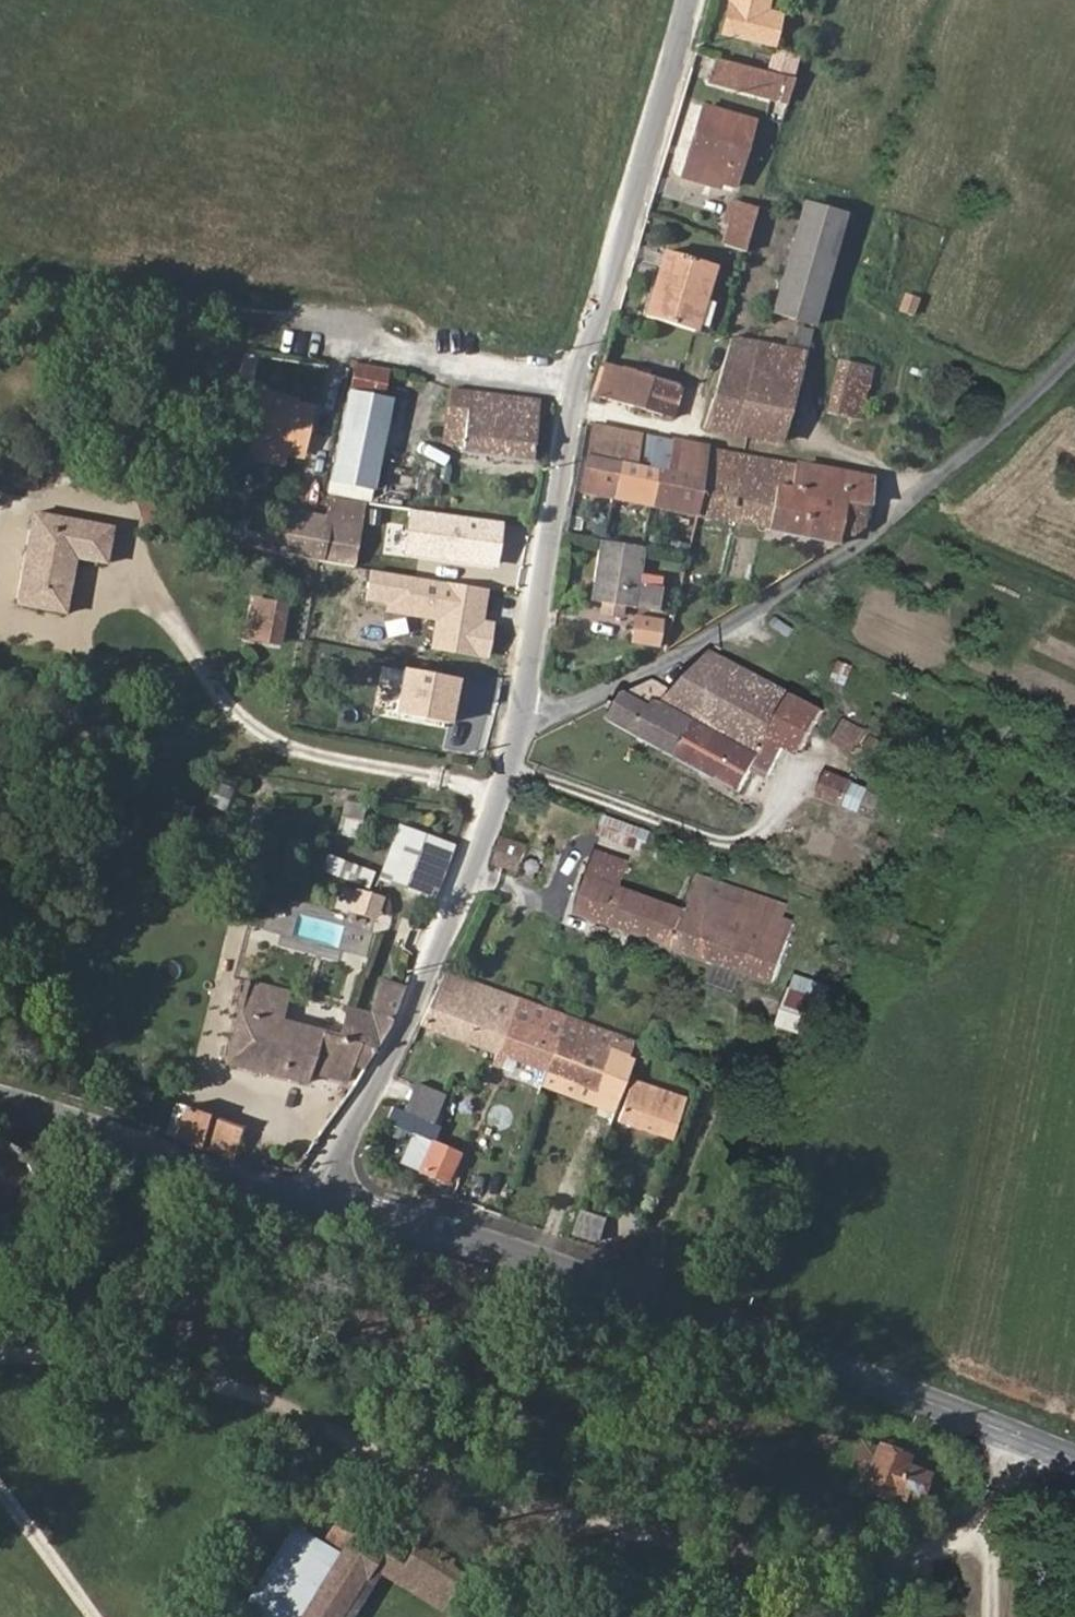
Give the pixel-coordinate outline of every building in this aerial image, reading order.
[(729,5),(723,31),(772,42),(778,16),(766,14),(769,0),(730,0),(729,5)] [(795,76),(801,53),(763,44),(757,66),(795,76)] [(774,76),(716,59),(710,82),(768,98),(774,76)] [(702,103),(685,166),(717,175),(715,182),(733,188),(754,119),(702,103)] [(729,223),(723,246),(742,253),(756,208),(729,200),(723,221),(729,223)] [(847,215),(807,203),(777,310),(816,321),(847,215)] [(690,332),(701,300),(711,268),(665,251),(643,315),(690,332)] [(908,331),(923,336),(932,305),(891,292),(886,310),(912,318),(908,331)] [(717,305),(701,300),(690,332),(706,338),(717,305)] [(765,343),(806,351),(814,322),(800,319),(795,339),(768,332),(765,343)] [(705,429),(713,431),(780,444),(806,351),(765,343),(732,336),(705,429)] [(879,370),(839,362),(827,412),(863,420),(868,396),(873,397),(879,370)] [(390,371),(355,363),(350,394),(384,400),(390,371)] [(598,371),(591,395),(635,407),(644,372),(607,365),(605,373),(598,371)] [(644,372),(635,407),(674,419),(683,383),(680,382),(680,379),(644,372)] [(535,462),(541,400),(453,387),(451,407),(468,410),(463,452),(535,462)] [(384,400),(350,394),(332,484),(376,493),(395,401),(384,400)] [(261,396),(253,440),(309,452),(318,408),(261,396)] [(580,492),(630,502),(637,471),(649,473),(657,438),(629,433),(591,426),(579,489),(580,489),(580,492)] [(696,515),(710,448),(657,438),(649,473),(637,471),(630,502),(696,515)] [(849,538),(862,530),(866,508),(867,507),(869,501),(874,502),(877,485),(872,484),(874,478),(837,472),(710,448),(696,515),(837,544),(839,536),(849,538)] [(329,499),(324,521),(364,527),(367,505),(329,499)] [(16,604),(68,614),(79,559),(108,564),(114,526),(34,512),(16,604)] [(406,569),(405,572),(480,585),(489,526),(415,513),(411,540),(401,538),(397,567),(406,569)] [(289,515),(283,555),(358,566),(364,527),(324,521),(289,515)] [(621,543),(599,539),(590,600),(655,611),(659,588),(640,585),(645,548),(621,543)] [(369,569),(364,601),(386,606),(385,612),(436,619),(431,650),(488,658),(493,624),(483,621),(488,590),(369,569)] [(243,640),(279,647),(288,603),(252,596),(243,640)] [(628,645),(659,647),(661,617),(631,614),(628,645)] [(651,679),(603,707),(607,717),(607,719),(675,757),(750,670),(711,649),(674,691),(651,679)] [(830,680),(846,687),(853,668),(838,662),(830,680)] [(458,680),(403,670),(395,713),(450,723),(458,680)] [(823,709),(771,681),(750,670),(675,757),(739,793),(753,770),(767,776),(782,750),(798,758),(823,709)] [(910,702),(916,690),(901,681),(894,694),(910,702)] [(868,732),(843,719),(832,741),(851,751),(854,745),(860,747),(868,732)] [(850,783),(827,772),(817,794),(841,804),(850,783)] [(354,836),(362,811),(344,806),(336,830),(354,836)] [(898,824),(902,815),(895,811),(890,820),(898,824)] [(634,825),(604,814),(596,836),(604,838),(599,851),(630,862),(625,876),(633,878),(636,869),(637,869),(651,831),(634,825)] [(434,902),(457,845),(427,833),(405,890),(434,902)] [(491,865),(495,867),(515,874),(530,845),(506,837),(502,835),(491,865)] [(890,841),(879,835),(874,846),(885,852),(890,841)] [(620,887),(625,876),(630,862),(599,851),(596,850),(573,911),(671,947),(684,910),(620,887)] [(707,875),(696,872),(684,910),(671,947),(771,983),(791,922),(772,915),(777,902),(756,895),(752,907),(702,889),(707,875)] [(445,970),(419,1024),(491,1053),(494,1046),(518,997),(445,970)] [(392,1026),(406,987),(384,980),(371,1011),(350,1005),(340,1033),(284,1019),(292,991),(244,980),(226,1065),(309,1085),(313,1074),(348,1083),(355,1067),(366,1070),(392,1026)] [(777,1026),(815,1038),(826,1006),(788,993),(777,1026)] [(513,1064),(540,1074),(542,1069),(566,1016),(518,997),(494,1046),(491,1053),(495,1055),(491,1064),(510,1071),(513,1064)] [(542,1069),(540,1074),(594,1094),(610,1053),(626,1058),(633,1041),(566,1016),(542,1069)] [(659,1088),(658,1090),(631,1082),(618,1121),(622,1123),(619,1132),(640,1139),(643,1131),(662,1137),(669,1137),(683,1095),(659,1088)] [(403,1111),(431,1122),(442,1095),(414,1085),(403,1111)] [(403,1111),(390,1106),(383,1123),(411,1134),(424,1139),(431,1122),(403,1111)] [(174,1141),(235,1160),(244,1125),(233,1121),(233,1123),(184,1107),(175,1136),(174,1141)] [(424,1139),(411,1134),(399,1161),(402,1162),(397,1175),(417,1183),(421,1174),(448,1185),(461,1154),(424,1139)] [(579,1211),(571,1232),(594,1240),(601,1219),(579,1211)] [(712,1277),(726,1282),(730,1269),(716,1265),(712,1277)] [(874,1452),(857,1445),(848,1467),(865,1474),(858,1493),(891,1506),(895,1498),(919,1508),(929,1480),(906,1471),(910,1459),(876,1446),(874,1452)] [(244,1608),(260,1616),(353,1616),(376,1577),(371,1574),(383,1554),(349,1533),(346,1536),(327,1526),(315,1550),(287,1535),(244,1608)] [(416,1546),(402,1567),(391,1584),(435,1615),(448,1594),(460,1577),(448,1568),(452,1561),(432,1547),(427,1554),(416,1546)]
